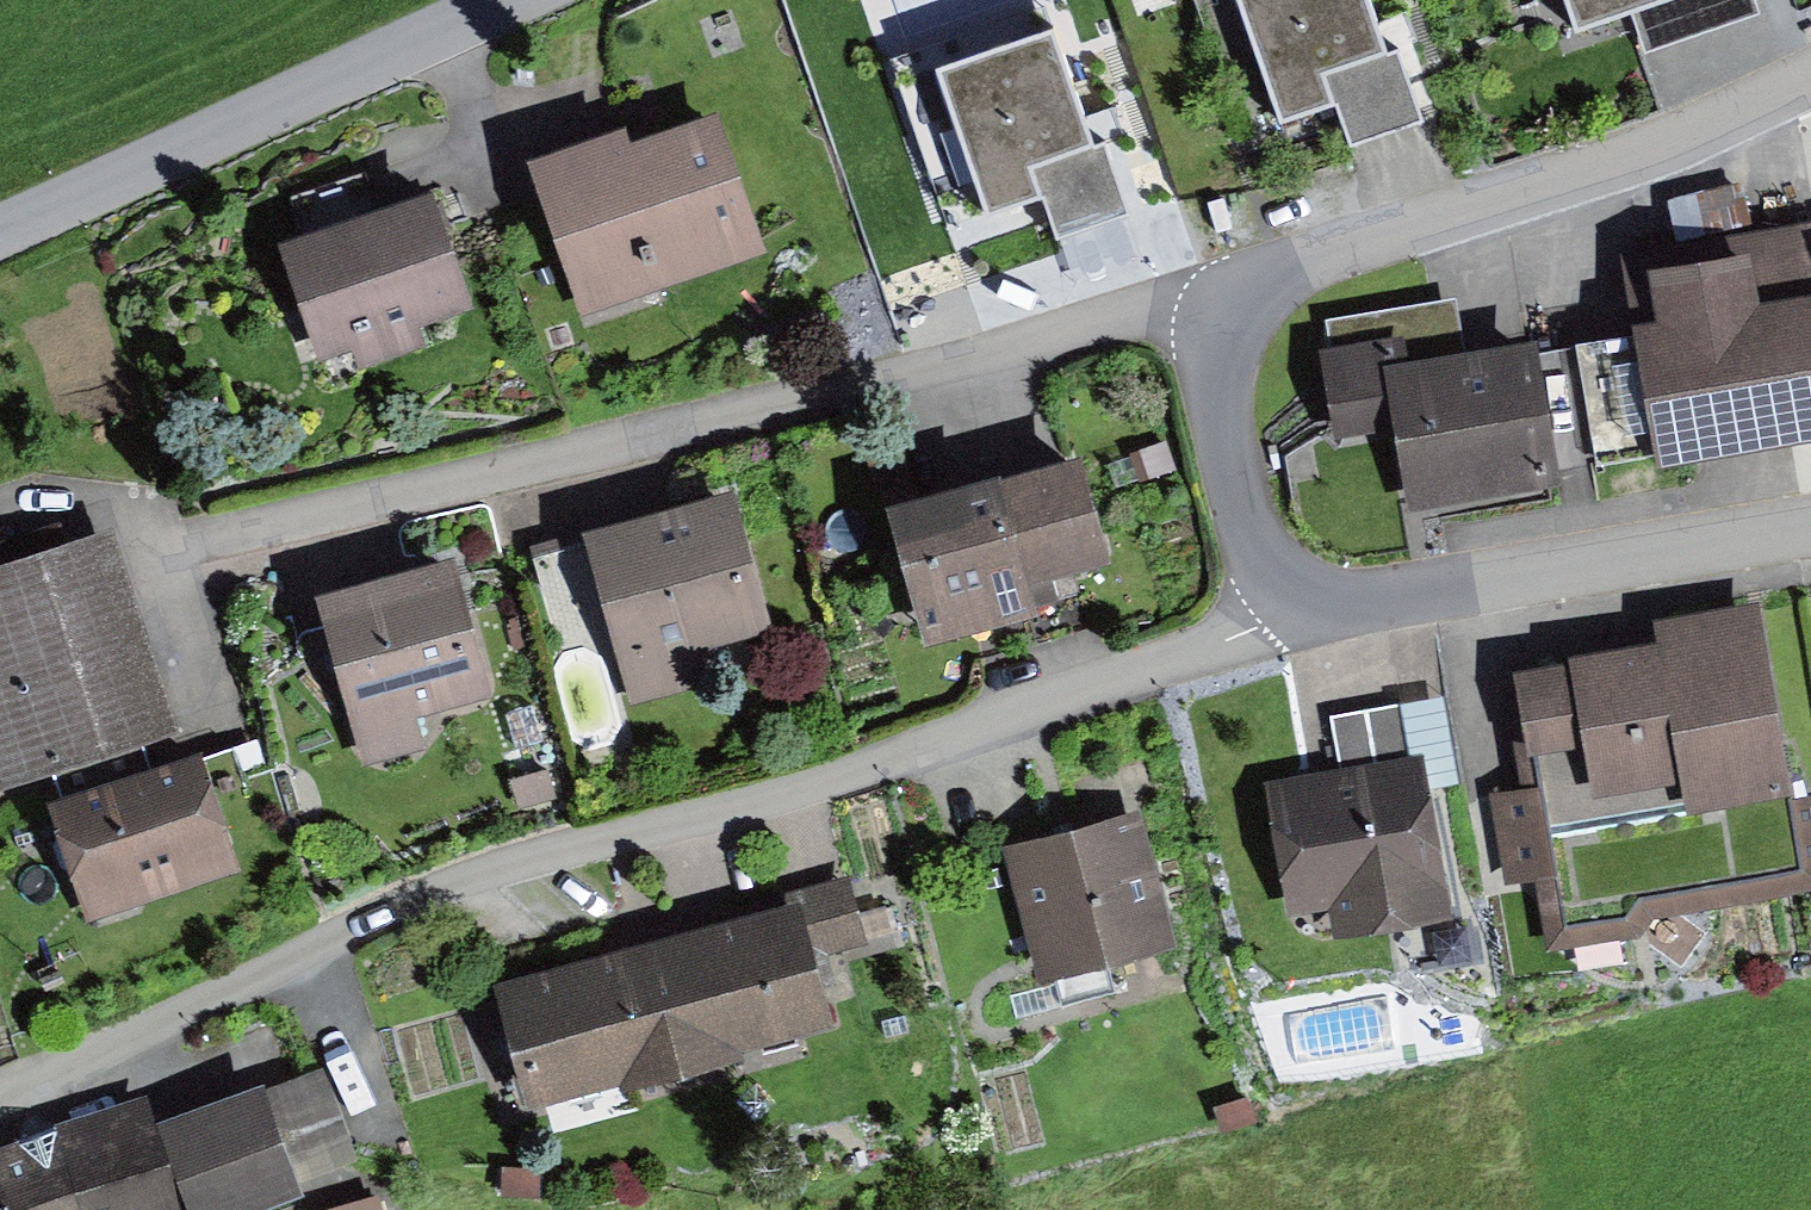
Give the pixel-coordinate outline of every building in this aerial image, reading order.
[(1283,129),(1335,111),(1349,150),(1420,125),(1397,56),(1387,63),(1366,0),(1239,0),(1283,129)] [(1577,36),(1637,17),(1647,50),(1758,15),(1753,0),(1566,0),(1577,36)] [(1054,39),(938,80),(989,224),(1042,205),(1056,245),(1130,219),(1104,146),(1093,150),(1054,39)] [(627,132),(527,171),(584,320),(767,250),(718,122),(635,153),(627,132)] [(437,195),(274,250),(313,364),(356,350),(363,370),(421,351),(414,332),(476,312),(437,195)] [(1655,473),(1810,449),(1810,232),(1622,262),(1635,349),(1651,452),(1655,473)] [(1336,357),(1322,359),(1336,441),(1395,431),(1410,520),(1562,495),(1556,467),(1540,364),(1537,349),(1467,361),(1457,301),(1330,322),(1336,357)] [(1635,349),(1540,364),(1556,467),(1651,452),(1635,349)] [(1167,445),(1132,457),(1140,482),(1175,470),(1167,445)] [(1086,467),(997,493),(1026,596),(1116,571),(1086,467)] [(1026,596),(997,493),(887,525),(926,661),(1036,629),(1026,596)] [(736,503),(589,542),(633,702),(677,690),(670,663),(772,636),(736,503)] [(0,571),(0,794),(53,776),(140,747),(179,732),(110,533),(0,571)] [(457,569),(318,608),(364,772),(429,753),(421,725),(495,704),(457,569)] [(1542,795),(1552,844),(1797,802),(1763,604),(1651,623),(1655,649),(1569,664),(1570,670),(1523,678),(1542,795)] [(1341,778),(1268,790),(1290,917),(1349,907),(1354,940),(1451,923),(1429,795),(1463,789),(1447,695),(1330,716),(1341,778)] [(63,805),(48,810),(87,925),(240,873),(201,760),(150,777),(140,747),(53,776),(63,805)] [(555,773),(512,782),(518,812),(561,803),(555,773)] [(1542,795),(1494,802),(1508,890),(1556,883),(1542,795)] [(1552,844),(1556,883),(1569,953),(1637,945),(1652,927),(1810,891),(1810,799),(1797,802),(1552,844)] [(1140,805),(1003,842),(1039,975),(1176,938),(1140,805)] [(788,913),(796,911),(808,927),(812,942),(828,950),(868,938),(867,936),(859,909),(849,871),(781,891),(788,913)] [(884,903),(859,909),(867,936),(892,930),(884,903)] [(788,913),(646,951),(677,1063),(836,1020),(826,986),(837,983),(828,950),(812,942),(808,927),(796,911),(788,913)] [(677,1063),(646,951),(494,991),(523,1104),(677,1063)] [(324,1063),(265,1082),(296,1176),(355,1157),(324,1063)] [(147,1118),(162,1165),(188,1209),(234,1209),(299,1186),(296,1176),(265,1082),(264,1075),(147,1118)] [(1249,1093),(1212,1103),(1219,1129),(1256,1119),(1249,1093)] [(0,1149),(0,1209),(170,1209),(176,1208),(162,1165),(147,1118),(143,1104),(0,1149)] [(501,1163),(498,1192),(536,1195),(539,1166),(501,1163)] [(346,1209),(382,1209),(379,1201),(346,1209)]
